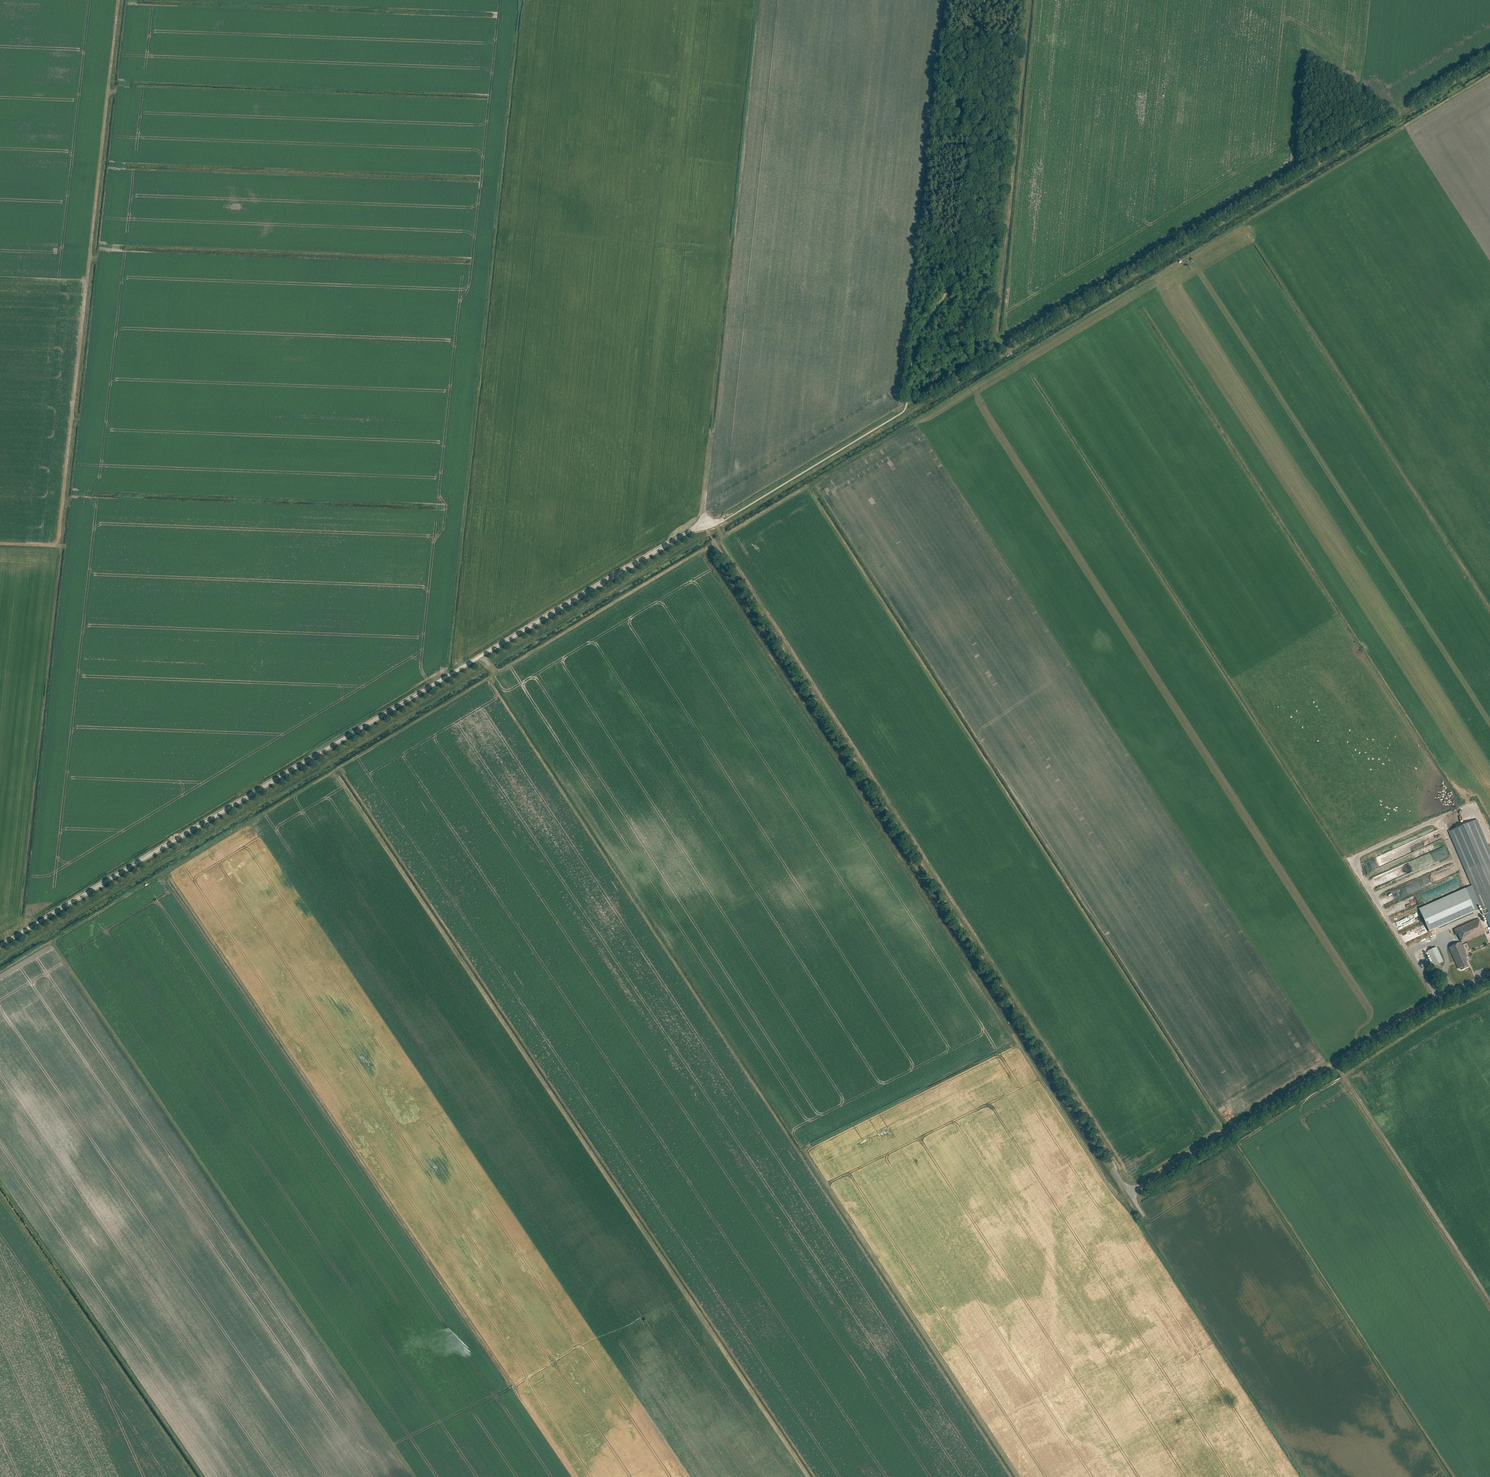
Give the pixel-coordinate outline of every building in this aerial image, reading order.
[(1489,927),(1489,850),(1477,820),(1449,832),(1489,927)] [(1391,852),(1365,862),(1368,872),(1394,862),(1391,852)] [(1465,889),(1419,909),(1429,932),(1476,912),(1465,889)] [(1479,919),(1455,930),(1459,939),(1460,939),(1462,943),(1485,933),(1479,919)] [(1468,961),(1466,958),(1468,958),(1461,942),(1449,947),(1459,969),(1461,968),(1462,970),(1469,967),(1467,962),(1468,961)] [(1437,947),(1427,952),(1434,966),(1443,962),(1437,947)]
